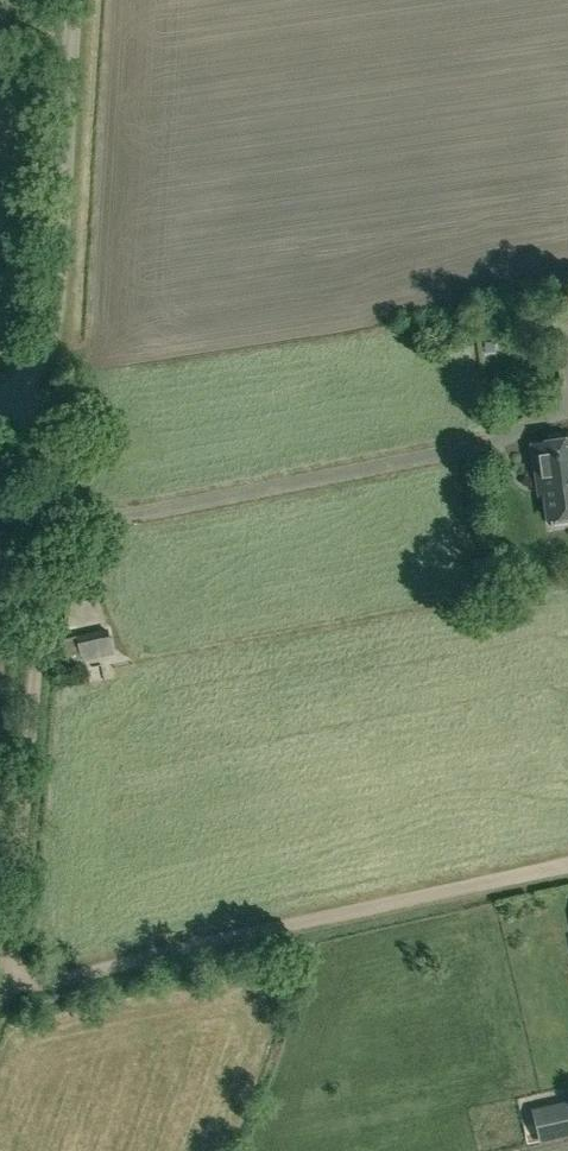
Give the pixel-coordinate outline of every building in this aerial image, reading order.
[(551,434),(552,440),(532,442),(537,479),(543,479),(547,517),(549,517),(550,524),(567,522),(567,432),(551,434)] [(112,650),(108,632),(76,638),(80,660),(112,653),(112,650)] [(540,1142),(567,1136),(567,1104),(533,1112),(540,1142)]
